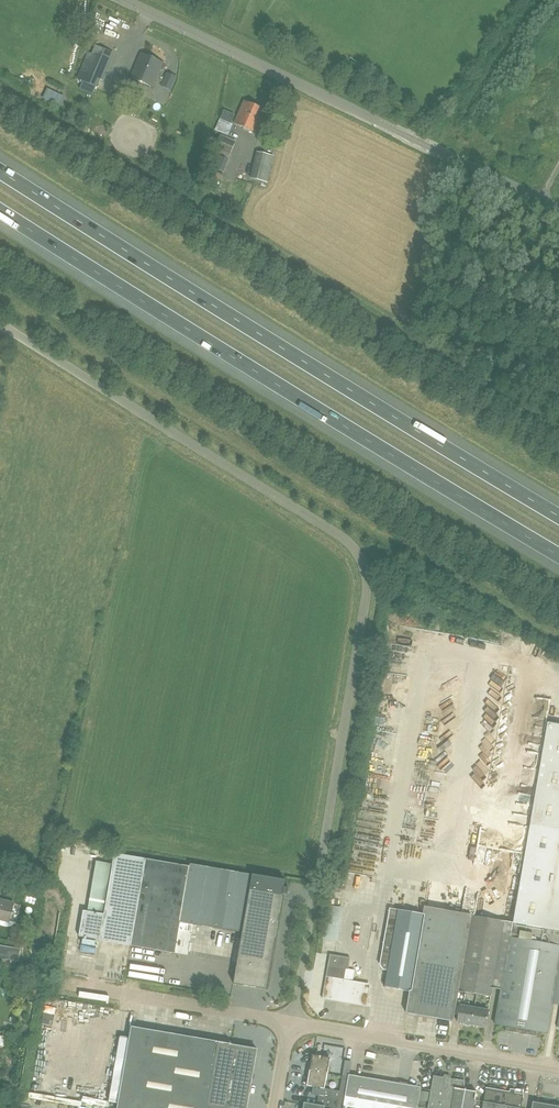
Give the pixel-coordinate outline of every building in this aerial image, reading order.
[(113,53),(96,46),(86,72),(102,79),(113,53)] [(153,87),(163,63),(141,53),(130,78),(153,87)] [(63,96),(51,91),(47,100),(60,105),(63,96)] [(266,111),(245,101),(235,123),(256,133),(266,111)] [(217,131),(227,136),(232,124),(222,120),(217,131)] [(223,173),(231,154),(236,142),(220,136),(215,148),(220,150),(213,168),(223,173)] [(252,179),(266,183),(273,156),(258,152),(252,179)] [(548,722),(513,922),(506,965),(501,990),(497,1012),(495,1025),(506,1026),(505,1031),(536,1036),(536,1032),(547,1034),(552,1004),(558,1006),(558,724),(548,722)] [(84,911),(79,936),(100,940),(100,941),(131,946),(146,860),(114,854),(104,914),(84,911)] [(146,860),(131,946),(175,953),(180,922),(189,867),(146,860)] [(189,867),(180,922),(243,933),(234,984),(266,989),(275,938),(276,931),(282,895),(287,896),(289,889),(284,888),(285,880),(190,864),(189,867)] [(0,899),(0,920),(9,922),(14,903),(0,899)] [(459,991),(471,915),(425,907),(423,914),(389,908),(380,965),(383,970),(388,971),(385,988),(410,992),(406,1013),(453,1022),(459,991)] [(506,965),(513,922),(471,915),(459,991),(491,997),(492,988),(501,990),(506,965)] [(10,958),(10,960),(18,962),(21,949),(0,945),(0,956),(10,958)] [(324,992),(322,999),(366,1006),(369,988),(364,987),(365,983),(344,980),(346,968),(328,965),(326,976),(327,976),(326,977),(324,992)] [(472,1025),(475,1008),(461,1006),(458,1023),(464,1024),(466,1025),(467,1026),(469,1026),(471,1025),(472,1025)] [(486,1027),(489,1011),(475,1008),(472,1025),(486,1027)] [(118,1104),(118,1107),(246,1107),(251,1081),(247,1081),(249,1071),(252,1071),(256,1050),(231,1046),(231,1044),(132,1027),(130,1038),(121,1037),(109,1102),(118,1104)] [(327,1073),(330,1058),(313,1055),(310,1071),(327,1073)] [(345,1061),(342,1079),(348,1081),(349,1075),(351,1062),(345,1061)] [(323,1096),(327,1073),(310,1071),(308,1086),(313,1087),(312,1094),(323,1096)] [(344,1105),(353,1106),(353,1107),(418,1107),(421,1088),(349,1075),(348,1081),(344,1105)] [(449,1079),(450,1077),(445,1076),(444,1078),(434,1077),(429,1107),(473,1107),(476,1092),(463,1090),(464,1082),(449,1079)] [(344,1105),(348,1081),(342,1079),(339,1099),(331,1098),(330,1107),(343,1107),(344,1105)] [(524,1092),(523,1094),(514,1093),(515,1091),(511,1090),(510,1092),(486,1088),(487,1085),(486,1085),(482,1107),(521,1107),(524,1092)]
